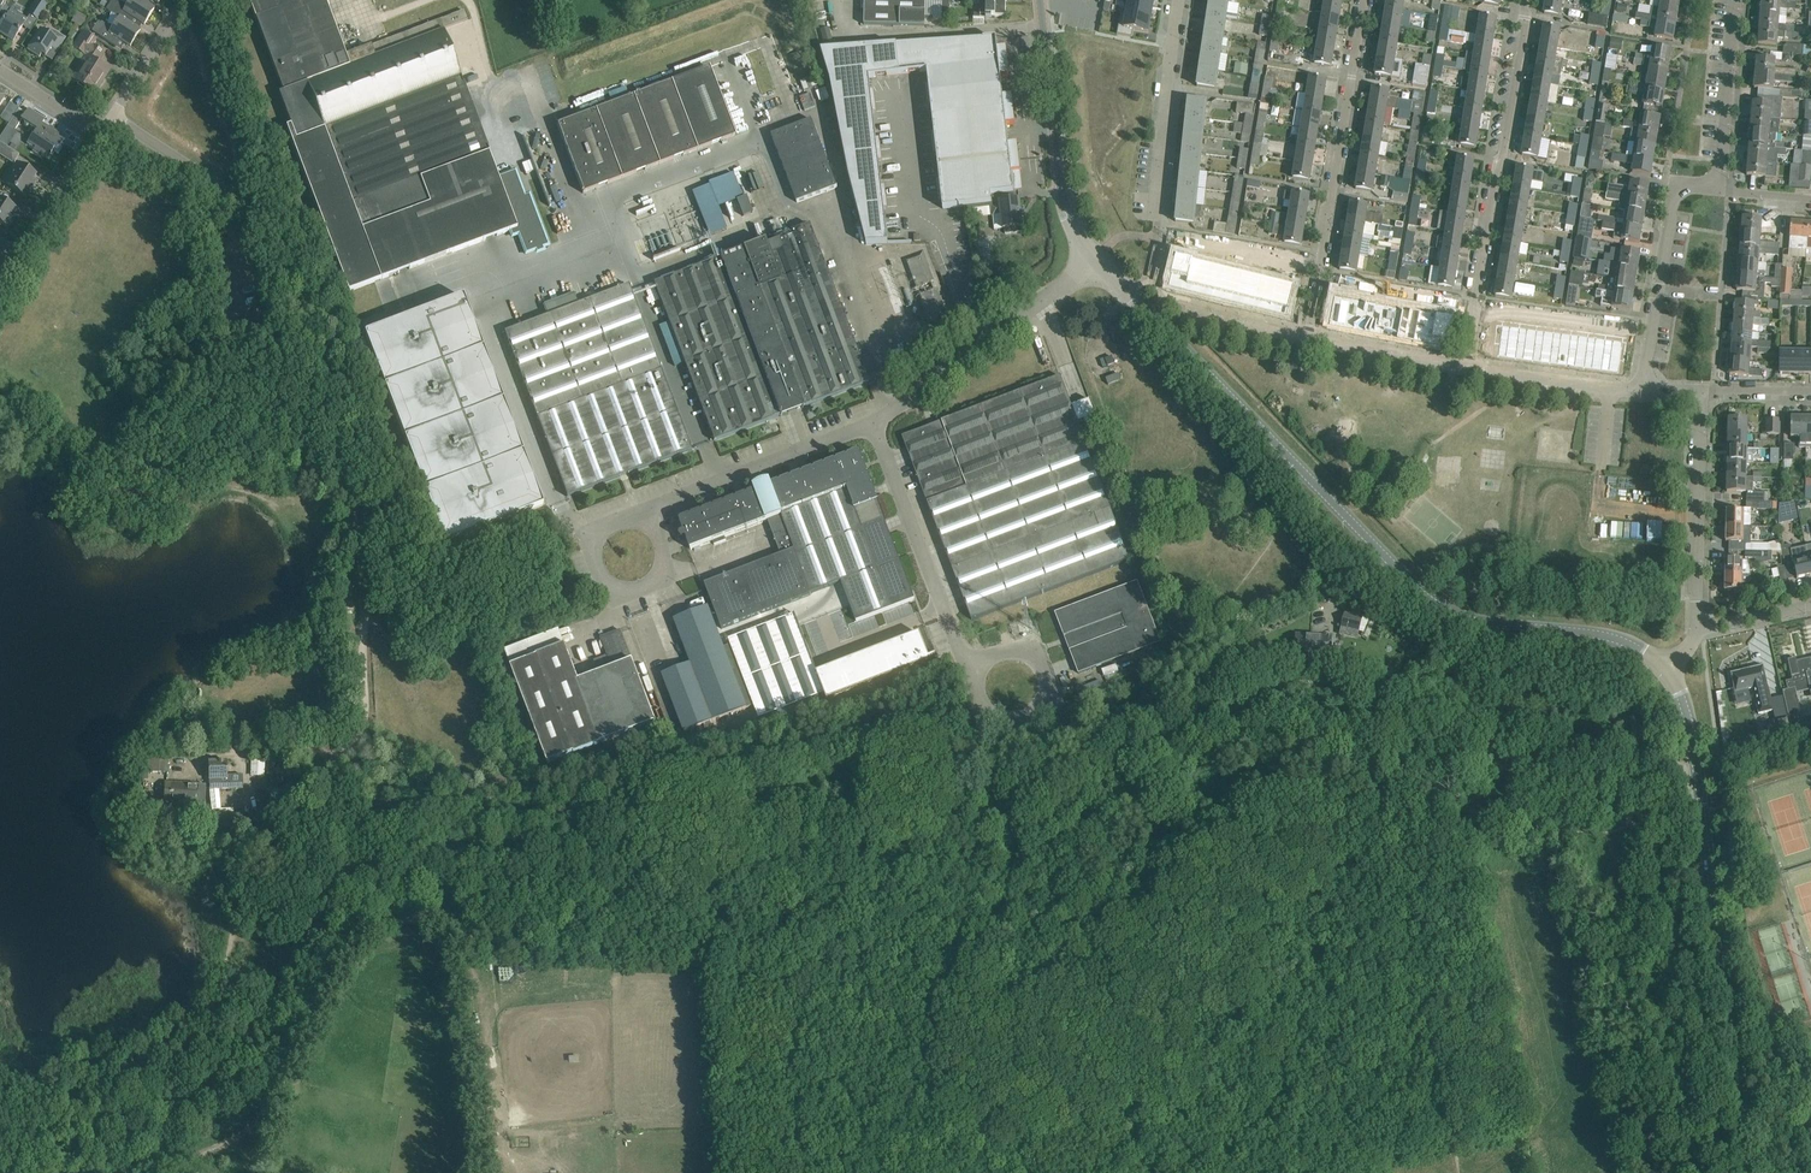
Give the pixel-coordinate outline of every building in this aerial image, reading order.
[(47,4),(50,0),(43,0),(42,1),(41,0),(37,0),(28,13),(38,19),(47,4)] [(144,3),(140,0),(130,0),(127,5),(112,0),(109,4),(103,0),(102,0),(99,5),(140,31),(130,24),(134,18),(144,25),(154,9),(144,3)] [(488,152),(489,152),(460,77),(461,77),(443,29),(467,20),(464,11),(346,55),(325,0),(248,0),(281,88),(277,90),(291,125),(286,127),(348,292),(510,231),(512,236),(518,234),(525,254),(548,245),(529,194),(524,195),(515,170),(497,177),(488,152)] [(1124,13),(1151,18),(1153,5),(1129,1),(1129,0),(1126,0),(1124,12),(1124,13)] [(1226,20),(1229,2),(1214,0),(1210,0),(1207,17),(1226,20)] [(1285,8),(1292,9),(1294,0),(1278,0),(1277,6),(1285,8)] [(1339,16),(1342,0),(1325,0),(1323,14),(1339,16)] [(1403,10),(1404,0),(1387,0),(1386,7),(1403,10)] [(1431,9),(1440,10),(1441,0),(1433,0),(1431,9)] [(1562,0),(1546,0),(1544,13),(1560,16),(1562,0)] [(1659,8),(1678,11),(1680,0),(1661,0),(1659,8)] [(864,1),(864,25),(925,26),(925,25),(922,25),(922,20),(925,20),(925,2),(864,1)] [(1762,1),(1760,15),(1786,17),(1787,10),(1796,10),(1796,4),(1762,1)] [(1006,4),(980,3),(980,12),(975,12),(975,11),(974,11),(974,18),(973,18),(973,19),(992,19),(992,17),(1005,17),(1006,4)] [(1626,13),(1628,5),(1618,3),(1616,11),(1626,13)] [(1600,16),(1609,17),(1611,6),(1602,4),(1600,16)] [(130,46),(140,31),(99,5),(111,13),(107,25),(98,22),(92,31),(115,46),(120,40),(130,46)] [(1283,18),(1285,8),(1277,6),(1275,17),(1283,18)] [(1445,6),(1441,30),(1449,31),(1451,21),(1458,22),(1460,9),(1445,6)] [(1383,24),(1400,27),(1403,10),(1386,7),(1383,24)] [(1641,20),(1675,26),(1678,11),(1651,7),(1650,15),(1637,13),(1636,19),(1641,20)] [(1119,24),(1117,35),(1132,38),(1134,30),(1148,33),(1151,18),(1124,13),(1123,13),(1121,12),(1119,24)] [(13,40),(28,18),(21,14),(17,20),(8,13),(0,25),(0,32),(13,40)] [(1320,30),(1337,33),(1339,16),(1323,14),(1320,30)] [(1609,17),(1600,16),(1589,14),(1587,25),(1607,28),(1609,17)] [(1269,27),(1271,17),(1263,15),(1261,25),(1269,27)] [(1430,15),(1427,31),(1436,33),(1438,16),(1430,15)] [(1628,18),(1613,15),(1612,22),(1627,24),(1628,18)] [(1786,27),(1786,17),(1760,15),(1759,30),(1800,33),(1794,32),(1794,27),(1786,27)] [(1480,16),(1478,35),(1493,37),(1496,19),(1480,16)] [(1207,17),(1205,34),(1223,37),(1223,36),(1225,28),(1231,29),(1232,21),(1226,20),(1207,17)] [(1673,40),(1675,26),(1641,20),(1640,26),(1648,27),(1648,28),(1656,29),(1655,37),(1673,40)] [(1381,41),(1397,43),(1400,27),(1383,24),(1381,41)] [(1269,27),(1261,25),(1259,35),(1267,37),(1269,27)] [(1544,27),(1541,45),(1557,48),(1557,47),(1561,48),(1562,40),(1558,40),(1560,29),(1544,27)] [(57,52),(63,42),(66,38),(53,30),(49,35),(40,29),(27,50),(39,57),(41,54),(46,57),(51,48),(57,52)] [(1271,40),(1280,41),(1281,30),(1273,29),(1271,40)] [(1317,47),(1334,50),(1337,33),(1320,30),(1317,47)] [(1477,35),(1449,31),(1441,30),(1439,40),(1451,42),(1451,43),(1464,45),(1464,44),(1466,45),(1466,42),(1476,44),(1475,53),(1490,56),(1493,37),(1478,35),(1477,35)] [(1800,39),(1800,33),(1759,30),(1758,44),(1776,46),(1777,38),(1785,39),(1785,38),(1800,39)] [(109,70),(99,64),(98,63),(105,53),(93,45),(97,40),(83,31),(72,48),(84,56),(80,62),(83,64),(73,79),(92,91),(97,83),(100,85),(109,70)] [(1434,44),(1436,33),(1427,31),(1426,42),(1434,44)] [(1205,34),(1202,51),(1221,54),(1227,55),(1229,37),(1223,36),(1223,37),(1205,34)] [(1590,35),(1587,53),(1603,55),(1604,49),(1605,38),(1598,36),(1597,36),(1590,35)] [(1609,49),(1621,51),(1623,40),(1611,38),(1609,49)] [(963,67),(1008,62),(1006,48),(997,49),(996,39),(960,41),(963,67)] [(1280,41),(1271,40),(1270,50),(1278,52),(1280,41)] [(893,46),(896,75),(927,71),(963,67),(960,41),(893,46)] [(1378,57),(1394,60),(1397,43),(1381,41),(1378,57)] [(1255,59),(1263,61),(1266,44),(1258,42),(1255,59)] [(1635,59),(1669,65),(1671,50),(1662,48),(1663,46),(1654,44),(1653,47),(1653,48),(1651,48),(1649,55),(1644,54),(1644,55),(1635,54),(1635,59)] [(1810,56),(1810,46),(1805,46),(1805,45),(1787,44),(1783,47),(1783,53),(1810,56)] [(1555,58),(1557,48),(1541,45),(1538,63),(1562,67),(1567,68),(1568,62),(1563,61),(1563,60),(1555,58)] [(896,75),(893,46),(820,51),(829,82),(869,78),(896,75)] [(1331,67),(1334,50),(1317,47),(1314,64),(1331,67)] [(1200,69),(1218,72),(1221,54),(1202,51),(1200,69)] [(1490,56),(1475,53),(1475,54),(1467,53),(1464,70),(1472,71),(1487,74),(1490,56)] [(1435,66),(1443,67),(1445,56),(1437,54),(1435,66)] [(1422,64),(1430,66),(1432,56),(1424,55),(1422,64)] [(1605,68),(1611,69),(1615,70),(1618,56),(1607,55),(1605,68)] [(1392,77),(1394,60),(1378,57),(1375,74),(1392,77)] [(1757,58),(1755,73),(1795,77),(1796,70),(1774,68),(1775,60),(1757,58)] [(1261,71),(1263,61),(1255,59),(1252,77),(1260,78),(1261,71)] [(1646,75),(1667,79),(1669,65),(1635,59),(1634,65),(1647,67),(1646,75)] [(1010,76),(1008,62),(963,67),(965,91),(1001,87),(1000,77),(1010,76)] [(1235,62),(1234,74),(1246,76),(1248,64),(1235,62)] [(1591,73),(1599,75),(1601,63),(1593,62),(1591,73)] [(1535,82),(1550,84),(1552,76),(1560,77),(1562,67),(1538,63),(1535,82)] [(1422,64),(1417,64),(1416,71),(1429,73),(1430,66),(1422,64)] [(1443,67),(1435,66),(1433,77),(1441,79),(1443,67)] [(963,67),(927,71),(929,95),(965,91),(963,67)] [(583,193),(695,151),(734,136),(709,68),(557,125),(583,193)] [(1609,83),(1611,69),(1605,68),(1602,82),(1609,83)] [(1216,89),(1218,72),(1200,69),(1197,86),(1216,89)] [(1469,90),(1484,92),(1487,74),(1472,71),(1469,90)] [(1599,75),(1591,73),(1589,84),(1598,86),(1599,75)] [(1795,77),(1755,73),(1754,88),(1773,90),(1773,82),(1801,84),(1801,78),(1795,77)] [(1630,87),(1664,93),(1667,79),(1646,75),(1645,83),(1631,81),(1630,87)] [(798,82),(802,91),(815,86),(812,77),(798,82)] [(1260,78),(1252,77),(1249,94),(1253,95),(1257,96),(1260,78)] [(1263,87),(1271,89),(1273,78),(1265,77),(1263,87)] [(872,102),(869,78),(829,82),(834,106),(872,102)] [(1310,78),(1307,94),(1323,97),(1326,80),(1310,78)] [(1532,100),(1547,103),(1555,104),(1559,86),(1550,85),(1550,84),(1535,82),(1532,100)] [(965,91),(968,115),(1014,110),(1012,95),(1003,96),(1002,96),(1001,87),(965,91)] [(1271,89),(1263,87),(1262,98),(1270,99),(1271,89)] [(1630,87),(1629,94),(1643,97),(1642,103),(1644,104),(1643,105),(1644,105),(1643,112),(1661,115),(1662,108),(1664,93),(1630,87)] [(1373,88),(1370,105),(1396,110),(1399,95),(1389,93),(1389,91),(1373,88)] [(1458,107),(1466,108),(1481,111),(1484,92),(1469,90),(1467,100),(1459,99),(1458,107)] [(1780,90),(1779,97),(1782,97),(1799,99),(1800,92),(1780,90)] [(932,119),(968,115),(965,91),(929,95),(932,119)] [(1415,103),(1414,113),(1422,114),(1425,93),(1414,91),(1412,103),(1415,103)] [(1429,102),(1437,104),(1442,104),(1443,98),(1438,97),(1439,92),(1431,91),(1429,102)] [(810,93),(799,97),(804,111),(815,107),(810,93)] [(1304,111),(1321,114),(1323,97),(1307,94),(1304,111)] [(1753,102),(1752,117),(1770,119),(1780,119),(1782,97),(1779,97),(1758,95),(1757,103),(1753,102)] [(1585,110),(1594,111),(1595,100),(1587,98),(1585,110)] [(1188,100),(1186,117),(1205,119),(1207,102),(1188,100)] [(1528,118),(1544,121),(1547,103),(1532,100),(1528,118)] [(874,125),(872,102),(834,106),(839,130),(874,125)] [(1435,115),(1437,104),(1429,102),(1427,113),(1435,115)] [(19,108),(10,103),(0,117),(0,118),(9,123),(19,108)] [(1246,114),(1244,124),(1252,125),(1254,115),(1253,115),(1254,106),(1237,103),(1236,113),(1246,114)] [(1370,105),(1367,122),(1384,125),(1391,126),(1392,118),(1394,109),(1370,105)] [(5,145),(20,121),(24,123),(24,124),(24,126),(25,127),(26,127),(27,127),(28,126),(36,131),(34,135),(33,134),(27,143),(34,148),(32,151),(42,157),(44,154),(49,157),(54,148),(57,150),(65,138),(42,123),(44,120),(28,109),(26,113),(19,108),(9,123),(0,137),(0,142),(5,145)] [(1463,126),(1478,129),(1481,111),(1466,108),(1463,126)] [(1014,110),(968,115),(971,139),(1007,135),(1006,125),(1015,124),(1014,110)] [(1259,110),(1258,121),(1266,122),(1268,111),(1259,110)] [(1393,125),(1393,127),(1410,130),(1411,129),(1419,130),(1422,114),(1414,113),(1401,110),(1401,112),(1413,114),(1413,115),(1411,128),(1393,125)] [(1594,111),(1585,110),(1583,121),(1592,122),(1594,111)] [(1304,111),(1301,128),(1318,131),(1321,114),(1304,111)] [(1632,128),(1658,132),(1660,118),(1642,114),(1641,116),(1640,116),(1639,122),(1624,120),(1623,126),(1632,128)] [(971,139),(968,115),(932,119),(935,143),(971,139)] [(1203,136),(1205,119),(1186,117),(1184,134),(1203,136)] [(1789,120),(1780,119),(1752,117),(1750,131),(1769,133),(1770,119),(1777,119),(1786,120),(1789,120)] [(1542,130),(1544,121),(1528,118),(1525,136),(1547,140),(1549,131),(1542,130)] [(837,187),(811,119),(771,135),(797,202),(837,187)] [(1264,133),(1266,122),(1258,121),(1256,131),(1264,133)] [(1476,147),(1478,129),(1463,126),(1461,136),(1456,135),(1455,142),(1438,139),(1441,123),(1425,121),(1421,143),(1454,148),(1455,144),(1476,147)] [(1367,122),(1364,139),(1381,141),(1384,125),(1367,122)] [(1596,122),(1594,136),(1603,138),(1605,124),(1596,122)] [(1802,136),(1810,136),(1810,122),(1803,122),(1802,136)] [(1244,124),(1242,134),(1251,135),(1252,125),(1244,124)] [(1614,126),(1605,124),(1604,136),(1611,138),(1614,126)] [(839,130),(844,153),(877,149),(874,125),(839,130)] [(1299,141),(1298,145),(1315,147),(1318,131),(1301,128),(1299,141)] [(1655,146),(1658,132),(1632,128),(1630,142),(1637,143),(1655,146)] [(1419,130),(1411,129),(1410,130),(1411,130),(1408,146),(1416,148),(1419,130)] [(1786,149),(1789,149),(1789,145),(1784,145),(1784,144),(1775,143),(1775,142),(1768,141),(1769,133),(1750,131),(1749,146),(1786,149)] [(1183,152),(1201,154),(1203,136),(1184,134),(1183,152)] [(971,139),(974,163),(1019,158),(1017,143),(1008,144),(1007,135),(971,139)] [(1581,135),(1579,146),(1588,147),(1589,136),(1581,135)] [(1549,141),(1547,140),(1525,136),(1522,155),(1538,157),(1539,149),(1547,151),(1549,141)] [(1591,150),(1601,152),(1604,138),(1603,138),(1594,136),(1591,150)] [(962,164),(974,163),(971,139),(935,143),(938,167),(962,164)] [(1364,139),(1361,155),(1378,158),(1381,141),(1364,139)] [(5,145),(0,142),(0,155),(14,164),(19,155),(5,145)] [(1635,157),(1653,161),(1655,146),(1637,143),(1635,157)] [(1802,150),(1810,151),(1810,144),(1803,143),(1802,150)] [(1252,154),(1260,156),(1262,145),(1254,144),(1252,154)] [(1296,161),(1312,164),(1315,147),(1298,145),(1296,161)] [(1407,155),(1406,163),(1413,164),(1416,148),(1408,146),(1407,155)] [(1586,157),(1588,147),(1579,146),(1577,155),(1586,157)] [(1748,160),(1766,162),(1776,162),(1776,155),(1785,156),(1786,149),(1749,146),(1748,160)] [(1240,148),(1238,158),(1246,160),(1248,150),(1240,148)] [(877,149),(844,153),(848,177),(880,173),(877,149)] [(1599,161),(1601,152),(1591,150),(1590,159),(1599,161)] [(1801,166),(1810,166),(1810,151),(1802,150),(1801,166)] [(1181,169),(1199,171),(1201,154),(1183,152),(1181,169)] [(1260,156),(1252,154),(1250,165),(1258,166),(1260,156)] [(1361,155),(1358,172),(1375,175),(1378,158),(1361,155)] [(1653,161),(1635,157),(1619,155),(1618,160),(1626,162),(1626,163),(1633,164),(1632,172),(1651,175),(1653,161)] [(967,207),(991,204),(990,195),(1014,192),(1011,173),(1021,172),(1019,158),(974,163),(962,164),(965,188),(967,207)] [(1246,160),(1238,158),(1237,168),(1245,170),(1246,160)] [(1455,176),(1471,179),(1473,160),(1458,158),(1456,169),(1450,168),(1449,175),(1455,176)] [(1417,171),(1425,172),(1427,161),(1419,159),(1417,171)] [(1603,162),(1599,161),(1590,159),(1588,168),(1602,170),(1603,162)] [(1766,170),(1766,162),(1748,160),(1747,175),(1775,177),(1775,170),(1766,170)] [(1309,181),(1312,164),(1296,161),(1293,178),(1309,181)] [(31,173),(21,166),(17,163),(4,183),(26,198),(36,183),(28,177),(31,173)] [(1413,164),(1406,163),(1403,180),(1410,181),(1413,164)] [(941,191),(965,188),(962,164),(938,167),(941,191)] [(1801,166),(1800,166),(1799,181),(1810,182),(1810,169),(1810,166),(1801,166)] [(1517,168),(1514,186),(1530,189),(1531,182),(1542,184),(1544,173),(1533,171),(1533,170),(1517,168)] [(1179,187),(1198,189),(1199,171),(1181,169),(1179,187)] [(1424,183),(1425,172),(1417,171),(1415,182),(1424,183)] [(1372,192),(1375,175),(1358,172),(1356,189),(1372,192)] [(1588,172),(1587,179),(1594,180),(1595,173),(1588,172)] [(692,187),(708,235),(730,228),(721,204),(742,196),(734,173),(692,187)] [(880,173),(848,177),(849,182),(853,201),(854,201),(882,197),(880,173)] [(1235,175),(1232,192),(1241,194),(1244,177),(1235,175)] [(1573,184),(1571,191),(1571,196),(1579,198),(1582,179),(1574,178),(1575,176),(1565,175),(1564,183),(1573,184)] [(1410,181),(1403,180),(1382,176),(1380,187),(1387,188),(1394,192),(1392,199),(1407,202),(1410,181)] [(1452,195),(1468,197),(1471,179),(1455,176),(1452,195)] [(1246,187),(1259,189),(1260,182),(1248,180),(1246,187)] [(1607,193),(1647,200),(1649,185),(1631,182),(1630,184),(1628,183),(1628,188),(1608,185),(1607,193)] [(1511,204),(1527,207),(1530,189),(1514,186),(1511,204)] [(1177,204),(1204,207),(1196,206),(1198,189),(1179,187),(1177,204)] [(967,207),(965,188),(941,191),(943,210),(965,207),(967,207)] [(1583,201),(1590,203),(1592,191),(1585,190),(1583,201)] [(990,195),(991,204),(991,207),(1000,206),(1003,229),(1022,226),(1019,200),(1018,191),(1014,192),(990,195)] [(1291,201),(1290,209),(1307,212),(1309,195),(1285,191),(1284,200),(1291,201)] [(1238,211),(1241,194),(1232,192),(1229,210),(1238,211)] [(1607,193),(1606,200),(1620,202),(1619,204),(1618,210),(1626,211),(1644,214),(1647,200),(1607,193)] [(1449,213),(1465,215),(1468,197),(1452,195),(1449,213)] [(743,198),(737,200),(743,216),(752,212),(746,196),(743,198)] [(1413,196),(1411,207),(1420,209),(1421,197),(1413,196)] [(882,197),(854,201),(865,244),(888,243),(882,197)] [(9,204),(0,198),(0,222),(7,227),(19,210),(9,204)] [(1351,203),(1348,219),(1376,224),(1382,225),(1383,215),(1376,214),(1366,213),(1367,205),(1351,203)] [(1567,215),(1576,216),(1578,205),(1569,203),(1567,215)] [(1203,218),(1204,207),(1177,204),(1175,222),(1194,224),(1194,219),(1200,220),(1203,218)] [(1508,222),(1523,225),(1527,207),(1511,204),(1508,222)] [(1582,204),(1581,211),(1592,213),(1593,206),(1582,204)] [(976,208),(977,215),(991,214),(990,206),(976,208)] [(1408,225),(1416,227),(1417,227),(1420,209),(1411,207),(1408,225)] [(1287,226),(1304,229),(1307,212),(1290,209),(1287,226)] [(1238,211),(1229,210),(1227,224),(1215,222),(1213,232),(1234,235),(1238,211)] [(1608,217),(1608,222),(1642,228),(1644,214),(1626,211),(1624,220),(1608,217)] [(1465,215),(1449,213),(1440,212),(1437,230),(1446,231),(1462,234),(1465,215)] [(1272,213),(1270,223),(1278,225),(1280,214),(1272,213)] [(1576,216),(1567,215),(1565,226),(1574,227),(1576,216)] [(1578,227),(1592,229),(1593,220),(1580,218),(1578,227)] [(1761,234),(1780,235),(1781,221),(1743,218),(1742,232),(1761,234)] [(1374,236),(1376,224),(1374,224),(1348,219),(1345,236),(1362,239),(1363,234),(1374,236)] [(1242,220),(1239,234),(1255,238),(1258,224),(1242,220)] [(1505,241),(1520,243),(1523,225),(1508,222),(1505,241)] [(1639,243),(1642,228),(1603,222),(1602,230),(1614,232),(1613,238),(1639,243)] [(1805,258),(1808,223),(1791,222),(1788,257),(1805,258)] [(1287,226),(1278,225),(1270,223),(1268,234),(1285,237),(1284,243),(1301,246),(1304,229),(1287,226)] [(869,382),(809,224),(653,283),(669,322),(659,326),(674,366),(684,362),(714,441),(869,382)] [(1405,243),(1414,245),(1415,234),(1416,227),(1408,225),(1405,243)] [(1402,228),(1395,227),(1392,244),(1400,245),(1403,230),(1402,230),(1402,228)] [(1436,248),(1439,249),(1459,252),(1462,234),(1446,231),(1445,239),(1438,238),(1436,248)] [(1742,232),(1740,247),(1769,249),(1770,243),(1760,242),(1761,234),(1742,232)] [(646,236),(652,255),(676,247),(672,235),(656,240),(653,234),(646,236)] [(1345,236),(1342,253),(1359,256),(1362,239),(1345,236)] [(1577,237),(1576,244),(1591,247),(1592,240),(1577,237)] [(1563,239),(1561,251),(1570,252),(1572,241),(1563,239)] [(1501,259),(1517,262),(1518,254),(1527,256),(1528,245),(1520,244),(1520,243),(1505,241),(1501,259)] [(1412,256),(1414,245),(1405,243),(1403,255),(1412,256)] [(1779,250),(1769,249),(1740,247),(1739,261),(1758,263),(1759,254),(1778,256),(1779,250)] [(1436,267),(1456,270),(1459,252),(1439,249),(1436,267)] [(1391,250),(1389,261),(1397,262),(1399,252),(1391,250)] [(1593,260),(1603,262),(1638,267),(1640,253),(1622,250),(1620,258),(1613,257),(1612,258),(1602,257),(1603,255),(1594,254),(1593,260)] [(1570,252),(1561,251),(1560,257),(1559,262),(1568,264),(1570,252)] [(1183,252),(1176,282),(1193,286),(1200,256),(1183,252)] [(1356,272),(1359,256),(1342,253),(1340,270),(1356,272)] [(928,324),(945,317),(921,256),(908,261),(916,283),(913,285),(928,324)] [(1200,256),(1193,286),(1210,290),(1217,260),(1200,256)] [(1574,257),(1573,265),(1582,267),(1584,259),(1574,257)] [(1498,277),(1518,281),(1520,270),(1516,269),(1517,262),(1501,259),(1498,277)] [(1217,260),(1210,290),(1227,294),(1234,264),(1217,260)] [(1395,273),(1397,262),(1389,261),(1388,272),(1395,273)] [(1757,271),(1758,263),(1739,261),(1738,276),(1764,278),(1765,272),(1757,271)] [(1638,267),(1603,262),(1602,268),(1611,269),(1610,277),(1635,282),(1638,267)] [(1234,264),(1227,294),(1244,298),(1251,268),(1234,264)] [(1782,279),(1783,269),(1782,269),(1782,265),(1776,264),(1774,279),(1782,279)] [(1453,289),(1456,270),(1436,267),(1433,285),(1437,286),(1453,289)] [(1251,268),(1244,298),(1261,302),(1268,273),(1251,268)] [(1399,281),(1407,282),(1409,270),(1401,269),(1399,281)] [(1802,301),(1802,296),(1803,291),(1790,290),(1792,270),(1783,269),(1782,279),(1781,288),(1780,300),(1782,300),(1797,301),(1802,301)] [(1571,272),(1569,286),(1579,287),(1582,287),(1584,274),(1571,272)] [(1268,273),(1261,302),(1278,306),(1285,277),(1268,273)] [(1555,286),(1564,287),(1566,278),(1557,276),(1555,286)] [(1772,287),(1781,288),(1782,279),(1774,279),(1764,278),(1738,276),(1737,290),(1743,291),(1742,296),(1755,298),(1756,283),(1772,284),(1772,287)] [(1285,277),(1278,306),(1295,310),(1302,281),(1285,277)] [(1518,281),(1498,277),(1495,296),(1511,298),(1514,280),(1518,281)] [(1599,290),(1633,296),(1635,282),(1610,277),(1608,284),(1608,286),(1599,285),(1599,290)] [(548,316),(505,332),(537,416),(567,496),(568,496),(621,476),(628,473),(691,449),(661,370),(629,285),(589,300),(578,304),(574,293),(544,304),(548,316)] [(1562,300),(1564,287),(1555,286),(1553,299),(1562,300)] [(1569,286),(1566,305),(1576,306),(1579,287),(1569,286)] [(1803,288),(1803,291),(1802,296),(1810,297),(1810,288),(1803,288)] [(1631,311),(1633,296),(1599,290),(1597,301),(1606,302),(1606,299),(1613,300),(1612,307),(1631,311)] [(1335,291),(1329,321),(1346,324),(1352,294),(1335,291)] [(1352,294),(1346,324),(1364,328),(1370,298),(1352,294)] [(1736,302),(1734,317),(1760,319),(1760,313),(1754,312),(1754,305),(1758,306),(1759,298),(1755,298),(1742,296),(1742,303),(1736,302)] [(444,542),(542,505),(464,297),(365,334),(444,542)] [(1370,298),(1364,328),(1381,331),(1387,301),(1370,298)] [(1387,301),(1381,331),(1398,335),(1404,305),(1387,301)] [(1404,305),(1398,335),(1415,338),(1421,308),(1404,305)] [(1421,308),(1415,338),(1432,341),(1438,312),(1421,308)] [(1438,312),(1432,341),(1449,345),(1455,315),(1438,312)] [(1760,319),(1734,317),(1733,331),(1752,333),(1753,326),(1760,326),(1760,325),(1769,326),(1769,320),(1760,319)] [(1503,326),(1499,357),(1516,359),(1520,329),(1503,326)] [(1520,329),(1516,359),(1534,361),(1537,331),(1520,329)] [(1537,331),(1534,361),(1551,363),(1555,333),(1537,331)] [(1733,331),(1732,346),(1751,347),(1758,348),(1770,349),(1771,342),(1751,341),(1752,333),(1733,331)] [(1555,333),(1551,363),(1568,365),(1572,335),(1555,333)] [(1572,335),(1568,365),(1586,367),(1589,337),(1572,335)] [(1589,337),(1586,367),(1603,369),(1607,339),(1589,337)] [(1607,339),(1603,369),(1620,372),(1624,342),(1607,339)] [(1729,352),(1728,360),(1750,362),(1751,347),(1732,346),(1731,352),(1729,352)] [(1796,373),(1796,353),(1781,353),(1781,373),(1796,373)] [(1796,353),(1796,373),(1810,373),(1810,356),(1810,353),(1796,353)] [(1114,363),(1112,357),(1105,359),(1108,366),(1114,363)] [(1749,369),(1750,362),(1728,360),(1727,368),(1730,368),(1729,375),(1768,378),(1769,365),(1761,365),(1761,370),(1749,369)] [(902,436),(971,620),(1130,560),(1079,426),(1097,419),(1090,400),(1072,407),(1060,376),(902,436)] [(1806,448),(1806,418),(1791,418),(1791,437),(1798,437),(1798,448),(1806,448)] [(1728,419),(1728,434),(1747,434),(1747,419),(1728,419)] [(1779,420),(1769,420),(1765,420),(1765,435),(1779,435),(1779,420)] [(1728,434),(1728,448),(1746,448),(1747,434),(1728,434)] [(1784,461),(1793,461),(1793,444),(1784,444),(1784,461)] [(1760,459),(1760,449),(1754,449),(1746,449),(1746,448),(1728,448),(1727,462),(1753,463),(1754,458),(1760,459)] [(1770,464),(1779,464),(1779,450),(1771,449),(1770,464)] [(811,593),(841,581),(857,621),(903,603),(915,599),(859,452),(679,521),(684,532),(681,533),(680,534),(679,536),(680,537),(680,538),(682,539),(683,539),(686,538),(691,550),(713,541),(714,545),(726,540),(725,537),(768,520),(781,555),(704,584),(713,606),(722,629),(725,628),(811,595),(811,593)] [(281,468),(298,486),(307,477),(290,460),(281,468)] [(1753,463),(1727,462),(1727,477),(1746,477),(1746,463),(1753,463)] [(1746,492),(1746,502),(1768,502),(1768,493),(1753,492),(1753,483),(1762,484),(1762,478),(1746,478),(1746,477),(1727,477),(1727,492),(1746,492)] [(1768,502),(1746,502),(1746,509),(1744,509),(1744,511),(1726,510),(1726,526),(1750,526),(1751,509),(1777,510),(1777,503),(1768,502)] [(1780,520),(1797,520),(1796,502),(1779,503),(1780,520)] [(1750,527),(1750,526),(1726,526),(1725,541),(1743,542),(1744,527),(1750,527)] [(1810,575),(1810,572),(1808,558),(1806,547),(1791,550),(1790,544),(1780,546),(1785,566),(1793,564),(1797,579),(1810,575)] [(1771,552),(1745,551),(1745,559),(1771,560),(1771,552)] [(1725,559),(1724,575),(1747,576),(1749,575),(1749,569),(1747,560),(1725,559)] [(1788,580),(1785,566),(1778,568),(1781,582),(1788,580)] [(1749,575),(1747,576),(1724,575),(1724,590),(1742,591),(1742,583),(1750,583),(1751,575),(1749,575)] [(1160,642),(1137,582),(1055,612),(1077,673),(1160,642)] [(352,585),(342,585),(343,602),(343,609),(353,609),(353,606),(352,594),(352,585)] [(827,700),(930,661),(922,642),(911,637),(900,641),(817,674),(793,613),(729,638),(727,638),(730,645),(722,648),(707,607),(674,619),(691,663),(662,674),(667,688),(684,732),(703,725),(705,729),(711,726),(710,722),(753,705),(758,719),(824,693),(827,700)] [(1362,617),(1345,613),(1342,626),(1359,630),(1362,617)] [(620,630),(601,638),(612,669),(632,661),(620,630)] [(1296,635),(1295,654),(1330,656),(1331,637),(1296,635)] [(632,661),(612,669),(578,682),(564,647),(511,667),(547,763),(568,755),(655,722),(632,661)] [(1792,680),(1785,681),(1787,690),(1782,691),(1791,733),(1805,730),(1796,693),(1810,690),(1810,693),(1810,660),(1797,664),(1795,658),(1787,660),(1792,680)] [(1731,676),(1730,676),(1731,679),(1732,679),(1735,693),(1737,703),(1750,700),(1748,690),(1752,689),(1754,696),(1758,714),(1773,711),(1774,710),(1771,699),(1766,677),(1763,665),(1730,673),(1731,676)] [(1389,669),(1381,689),(1390,693),(1399,673),(1389,669)] [(1085,693),(1082,687),(1076,689),(1078,695),(1085,693)] [(1775,727),(1768,728),(1770,737),(1782,735),(1791,733),(1787,717),(1783,718),(1779,718),(1778,719),(1775,719),(1774,720),(1775,727)] [(142,772),(142,780),(147,780),(148,772),(159,773),(159,772),(166,772),(167,763),(159,762),(160,757),(144,757),(144,772),(142,772)] [(251,760),(250,776),(264,777),(265,760),(251,760)] [(208,762),(209,780),(209,790),(243,789),(243,775),(227,776),(227,762),(208,762)] [(165,783),(165,802),(196,804),(205,804),(206,785),(197,785),(165,783)]
